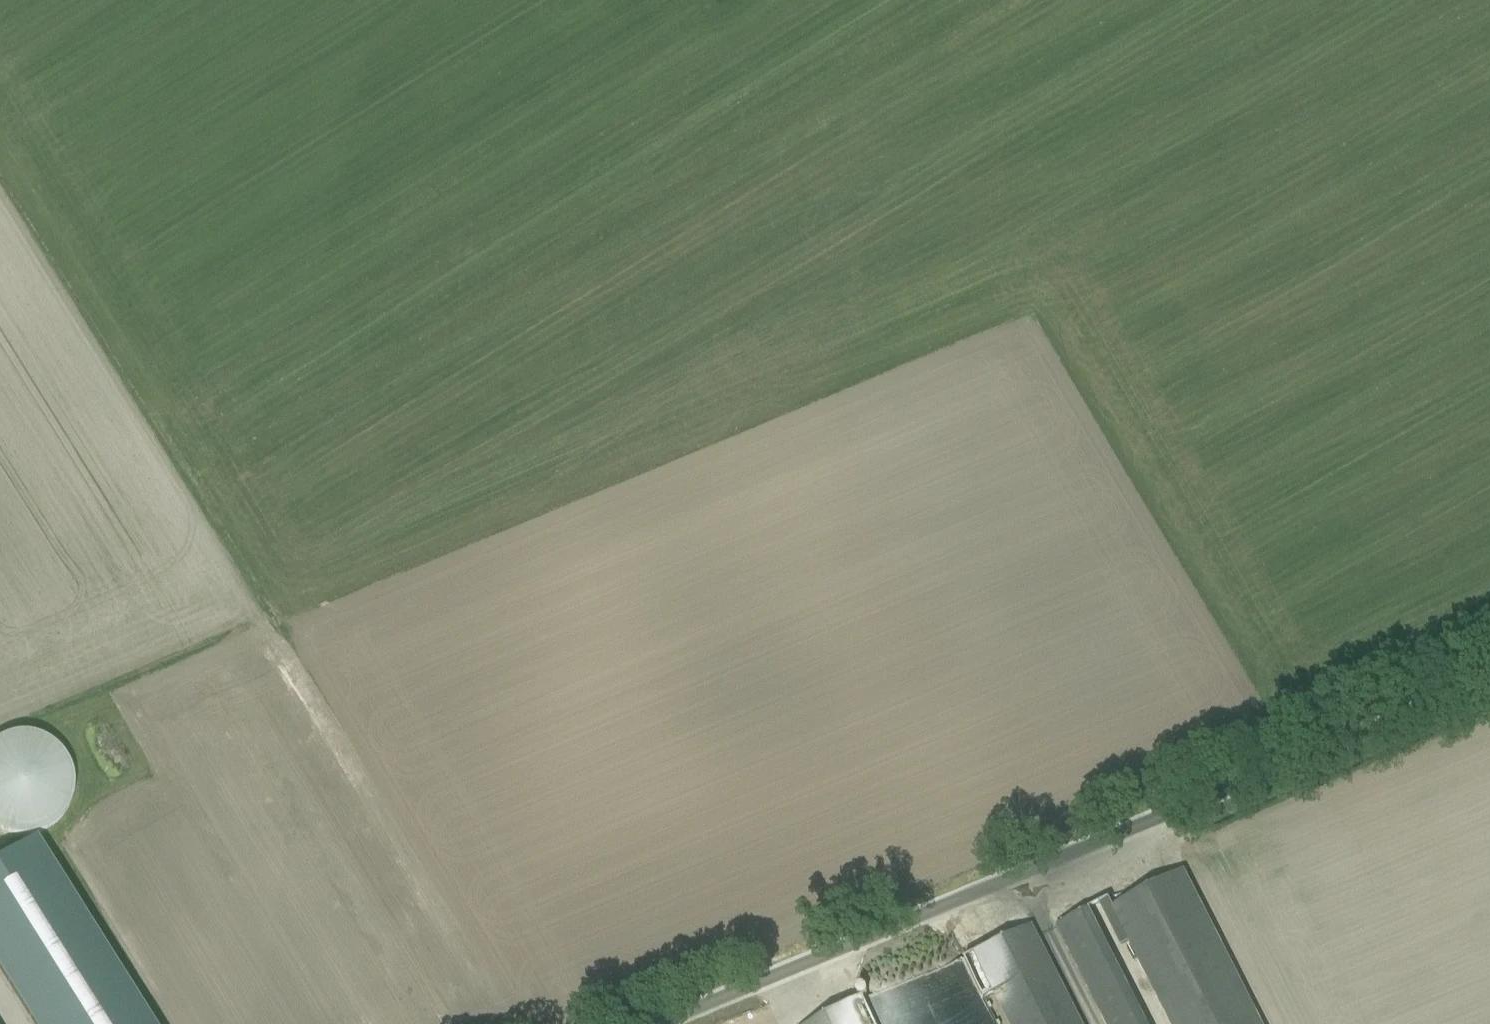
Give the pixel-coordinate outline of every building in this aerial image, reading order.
[(3,833),(12,836),(22,837),(31,837),(41,834),(49,831),(57,825),(63,819),(69,811),(72,803),(75,794),(75,785),(74,776),(72,767),(68,759),(62,751),(55,745),(47,740),(39,736),(29,734),(20,734),(10,736),(1,739),(0,740),(0,831),(3,833)] [(0,863),(0,971),(33,1023),(152,1023),(36,840),(0,863)] [(1175,872),(1104,908),(1163,1023),(1253,1023),(1175,872)] [(1056,932),(1102,1023),(1141,1023),(1086,917),(1056,932)] [(1010,1023),(1079,1023),(1030,927),(975,955),(1010,1023)] [(975,955),(964,961),(984,999),(995,994),(975,955)] [(862,999),(813,1023),(875,1023),(862,999)]
